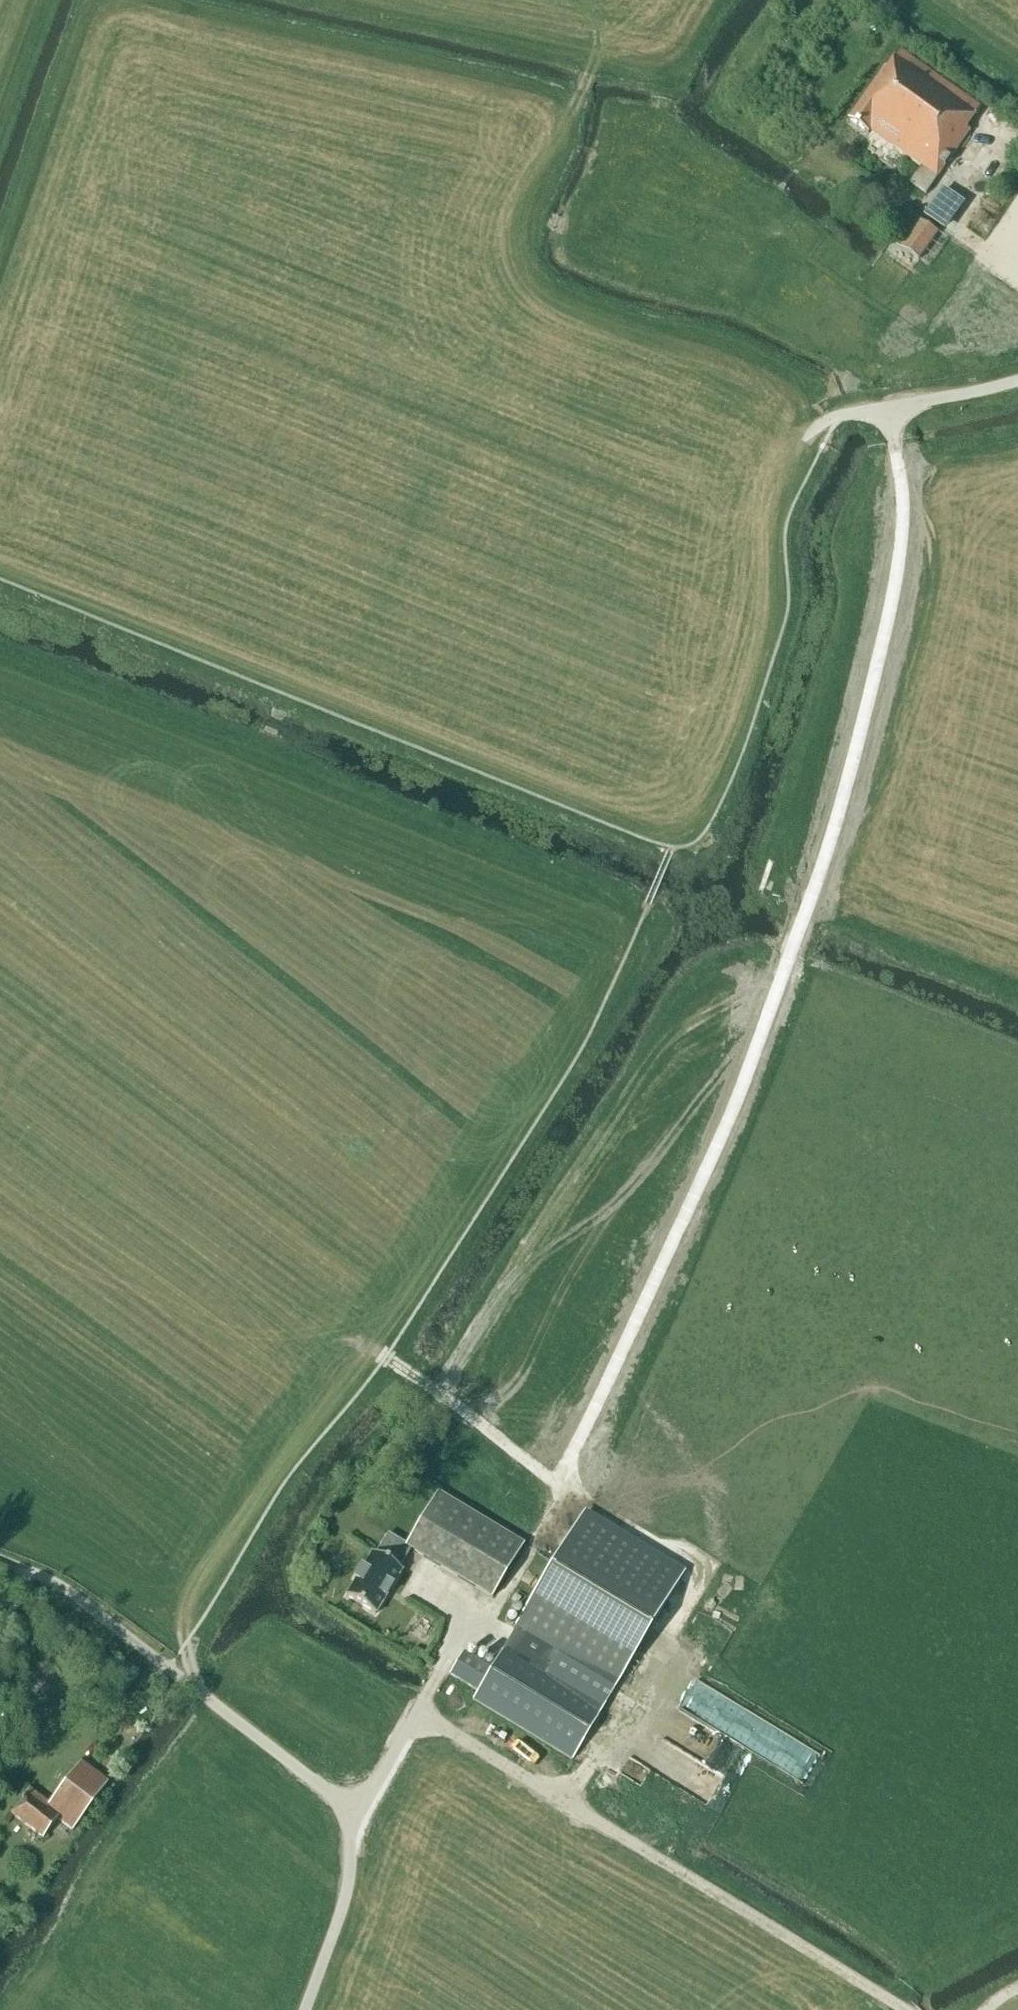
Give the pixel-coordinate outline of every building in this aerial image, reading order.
[(967,129),(981,109),(899,51),(886,70),(885,69),(849,122),(867,135),(869,132),(921,168),(910,184),(926,195),(971,131),(967,129)] [(944,230),(963,202),(944,189),(925,216),(944,230)] [(921,260),(940,232),(922,221),(903,248),(921,260)] [(523,1544),(437,1493),(406,1545),(387,1534),(375,1556),(369,1552),(343,1595),(376,1614),(401,1571),(399,1570),(410,1551),(491,1599),(523,1544)] [(464,1652),(450,1675),(479,1692),(474,1700),(573,1760),(617,1687),(686,1573),(586,1514),(492,1669),(464,1652)] [(708,1726),(812,1782),(828,1752),(698,1682),(680,1715),(706,1729),(708,1726)] [(73,1831),(109,1784),(81,1763),(50,1805),(30,1790),(12,1814),(44,1838),(58,1819),(73,1831)]
